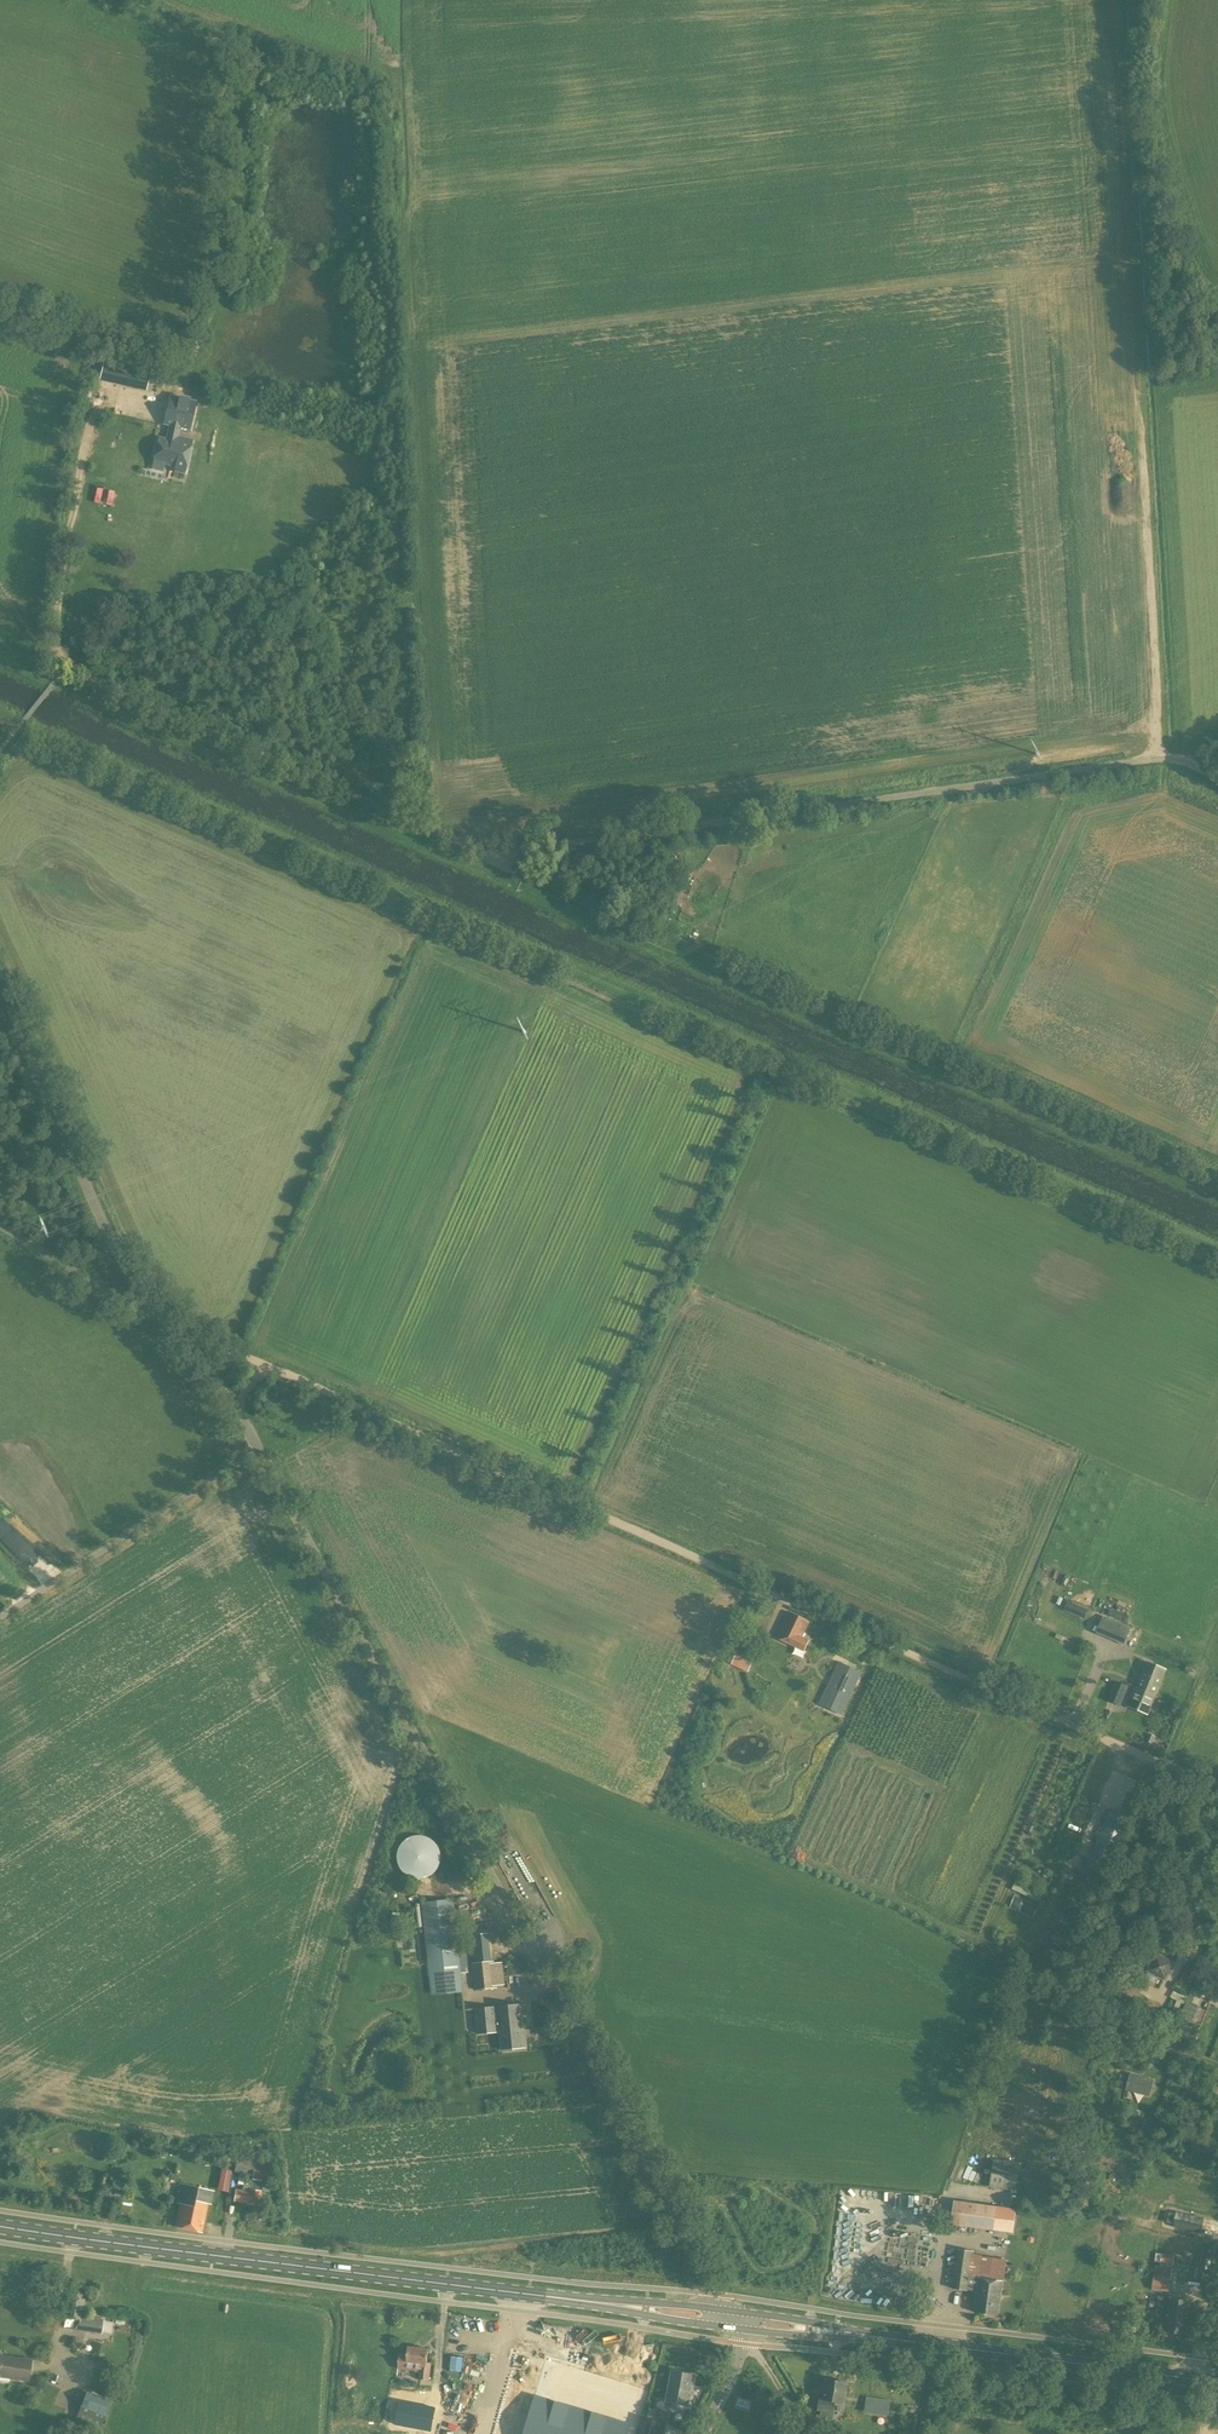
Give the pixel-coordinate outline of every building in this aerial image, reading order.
[(127,366),(122,386),(146,392),(150,372),(127,366)] [(174,472),(184,474),(192,440),(178,437),(179,428),(189,431),(194,409),(168,403),(163,425),(169,426),(166,439),(158,437),(153,462),(175,467),(174,472)] [(1088,1610),(1067,1601),(1063,1610),(1084,1619),(1088,1610)] [(804,1651),(809,1641),(802,1638),(809,1622),(789,1612),(777,1638),(804,1651)] [(1130,1628),(1112,1620),(1105,1637),(1123,1645),(1130,1628)] [(730,1665),(748,1670),(751,1660),(732,1655),(730,1665)] [(842,1715),(861,1673),(839,1662),(819,1705),(842,1715)] [(1166,1671),(1146,1662),(1127,1706),(1147,1714),(1166,1671)] [(1120,1706),(1128,1687),(1115,1681),(1107,1701),(1120,1706)] [(1106,1875),(1131,1819),(1110,1810),(1085,1866),(1106,1875)] [(407,1875),(413,1878),(419,1879),(426,1878),(432,1874),(437,1869),(439,1863),(440,1856),(439,1850),(436,1844),(431,1839),(425,1836),(418,1836),(411,1837),(405,1840),(401,1845),(398,1851),(397,1858),(398,1865),(402,1870),(407,1875)] [(1034,1917),(1039,1904),(1014,1894),(1008,1907),(1034,1917)] [(431,1995),(463,1992),(453,1900),(421,1904),(431,1995)] [(1163,1981),(1172,1965),(1156,1956),(1147,1972),(1163,1981)] [(491,1962),(472,1964),(471,1964),(474,1990),(508,1987),(505,1961),(491,1962)] [(1194,1986),(1181,2019),(1201,2026),(1207,2010),(1196,2006),(1203,1990),(1194,1986)] [(501,2050),(525,2048),(521,2005),(475,2009),(478,2034),(499,2032),(501,2050)] [(1192,2041),(1195,2027),(1181,2024),(1178,2037),(1192,2041)] [(1148,2096),(1152,2081),(1130,2075),(1126,2090),(1148,2096)] [(1006,2161),(993,2160),(990,2187),(1002,2188),(1006,2161)] [(252,2178),(268,2181),(270,2171),(254,2168),(252,2178)] [(228,2191),(229,2169),(219,2169),(217,2190),(228,2191)] [(211,2204),(213,2191),(181,2184),(177,2203),(180,2204),(175,2227),(202,2233),(208,2203),(211,2204)] [(257,2206),(259,2191),(249,2190),(249,2192),(235,2191),(234,2200),(248,2202),(248,2204),(257,2206)] [(921,2196),(914,2196),(914,2195),(900,2195),(900,2204),(921,2204),(921,2196)] [(1015,2209),(997,2206),(953,2201),(950,2225),(1012,2233),(1015,2209)] [(1173,2226),(1199,2232),(1201,2225),(1189,2223),(1191,2216),(1176,2213),(1173,2226)] [(997,2315),(1005,2260),(982,2257),(972,2255),(973,2251),(958,2249),(952,2288),(966,2290),(967,2289),(976,2291),(973,2311),(997,2315)] [(1203,2249),(1199,2267),(1209,2269),(1213,2252),(1203,2249)] [(1154,2263),(1153,2263),(1151,2289),(1169,2291),(1172,2254),(1155,2253),(1154,2263)] [(64,2318),(74,2320),(81,2321),(81,2316),(84,2299),(67,2297),(64,2318)] [(1190,2301),(1168,2298),(1158,2297),(1155,2313),(1166,2315),(1164,2331),(1185,2334),(1190,2301)] [(84,2317),(81,2316),(81,2321),(74,2320),(73,2330),(101,2334),(103,2319),(84,2317)] [(398,2369),(419,2371),(418,2379),(429,2380),(430,2363),(427,2363),(428,2349),(407,2347),(407,2355),(399,2354),(398,2369)] [(32,2359),(0,2355),(0,2378),(29,2382),(32,2359)] [(688,2406),(694,2375),(671,2371),(665,2402),(688,2406)] [(831,2418),(834,2402),(843,2403),(846,2381),(826,2378),(823,2400),(819,2399),(817,2411),(821,2411),(820,2416),(831,2418)] [(98,2433),(111,2401),(86,2392),(73,2423),(98,2433)] [(627,2423),(535,2395),(523,2433),(624,2433),(627,2423)] [(891,2399),(866,2396),(864,2410),(889,2414),(891,2399)] [(736,2397),(735,2407),(748,2410),(750,2399),(736,2397)] [(434,2427),(436,2404),(401,2400),(398,2424),(434,2427)] [(637,2433),(663,2433),(666,2423),(642,2416),(637,2433)]
